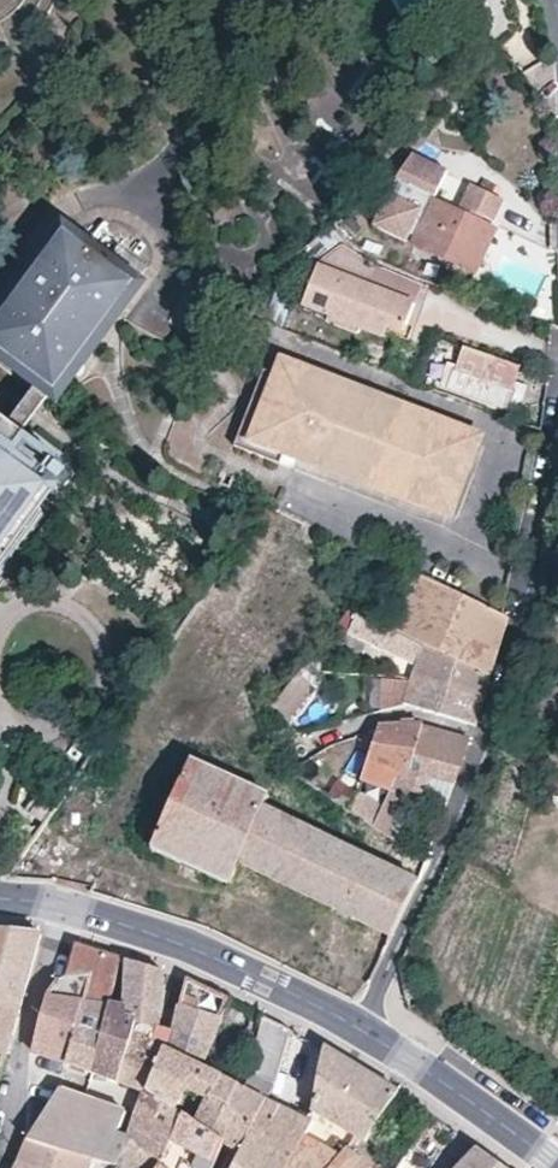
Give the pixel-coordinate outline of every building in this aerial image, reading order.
[(475,28),(497,50),(518,30),(507,0),(463,0),(475,28)] [(414,157),(399,183),(430,198),(439,202),(450,174),(414,157)] [(471,187),(460,213),(494,230),(505,200),(471,187)] [(405,208),(393,233),(474,272),(494,230),(460,213),(439,202),(430,198),(421,216),(405,208)] [(69,237),(0,331),(0,350),(43,380),(56,390),(148,263),(120,244),(105,263),(69,237)] [(353,323),(358,312),(388,324),(403,329),(414,301),(317,264),(301,303),(353,323)] [(264,318),(278,324),(291,295),(277,289),(264,318)] [(383,335),(388,324),(358,312),(353,323),(383,335)] [(463,345),(454,368),(510,389),(519,365),(463,345)] [(478,439),(288,364),(284,374),(267,368),(237,444),(282,462),(288,448),(450,511),(478,439)] [(53,394),(39,385),(9,425),(23,435),(53,394)] [(47,488),(11,461),(25,443),(28,439),(23,435),(9,425),(0,418),(0,553),(47,488)] [(11,461),(47,488),(54,479),(61,469),(25,443),(11,461)] [(71,477),(61,469),(54,479),(64,487),(71,477)] [(417,574),(392,628),(488,672),(496,646),(505,615),(417,574)] [(356,611),(347,633),(416,664),(412,677),(442,686),(480,696),(483,689),(484,684),(488,672),(392,628),(356,611)] [(315,688),(296,673),(272,706),(290,721),(315,688)] [(405,704),(406,704),(472,722),(476,709),(480,696),(442,686),(412,677),(405,704)] [(378,729),(377,729),(364,762),(367,765),(361,780),(389,790),(391,787),(396,777),(398,773),(400,771),(403,770),(407,769),(410,770),(413,754),(420,726),(418,726),(378,729)] [(422,794),(428,776),(452,782),(467,737),(420,726),(413,754),(410,770),(407,769),(403,770),(400,771),(398,773),(396,777),(391,787),(422,794)] [(229,777),(192,761),(152,846),(192,864),(229,777)] [(258,790),(229,777),(192,864),(231,882),(235,874),(240,863),(260,814),(262,808),(268,794),(258,790)] [(355,794),(347,809),(360,817),(372,825),(381,806),(355,794)] [(416,882),(344,848),(267,811),(262,808),(260,814),(240,863),(301,893),(362,922),(354,940),(380,954),(386,943),(416,882)] [(22,1002),(41,934),(15,932),(0,930),(0,1060),(5,1062),(22,1002)] [(69,965),(65,980),(91,977),(84,1002),(109,1007),(121,960),(75,945),(69,965)] [(157,1027),(159,1028),(164,973),(146,967),(129,962),(126,1009),(139,1014),(136,1024),(155,1031),(157,1027)] [(65,980),(58,982),(47,999),(32,1052),(66,1064),(84,1002),(91,977),(65,980)] [(200,1067),(229,1001),(210,991),(190,982),(186,980),(173,1032),(171,1042),(168,1041),(164,1049),(200,1067)] [(66,1064),(92,1073),(109,1007),(84,1002),(66,1064)] [(136,1024),(139,1014),(126,1009),(109,1007),(92,1073),(118,1082),(133,1035),(136,1024)] [(273,1083),(288,1030),(277,1025),(263,1018),(245,1090),(266,1101),(273,1083)] [(155,1031),(153,1041),(133,1035),(118,1082),(147,1092),(164,1049),(168,1041),(171,1042),(173,1032),(159,1028),(157,1027),(155,1031)] [(365,1142),(398,1093),(363,1071),(325,1048),(312,1112),(344,1130),(355,1136),(365,1142)] [(147,1092),(177,1111),(187,1091),(207,1100),(195,1123),(224,1142),(223,1145),(239,1154),(266,1101),(245,1090),(200,1067),(164,1049),(147,1092)] [(130,1141),(131,1136),(126,1135),(133,1115),(93,1101),(86,1098),(60,1089),(41,1121),(29,1141),(94,1161),(116,1167),(130,1141)] [(223,1145),(224,1142),(195,1123),(177,1111),(147,1092),(131,1136),(130,1141),(142,1151),(162,1167),(173,1143),(198,1156),(214,1165),(223,1145)] [(232,1167),(289,1167),(306,1136),(311,1126),(312,1124),(310,1122),(266,1101),(239,1154),(232,1167)] [(306,1136),(289,1167),(332,1167),(346,1149),(350,1144),(339,1138),(344,1130),(312,1112),(310,1122),(312,1124),(311,1126),(336,1139),(330,1149),(306,1136)] [(18,1163),(37,1167),(92,1167),(94,1161),(29,1141),(18,1163)] [(162,1167),(142,1151),(130,1141),(116,1167),(164,1167),(162,1167)] [(346,1149),(332,1167),(370,1167),(346,1149)] [(478,1149),(461,1167),(505,1167),(478,1149)] [(214,1165),(198,1156),(194,1166),(194,1167),(213,1167),(214,1165)]
